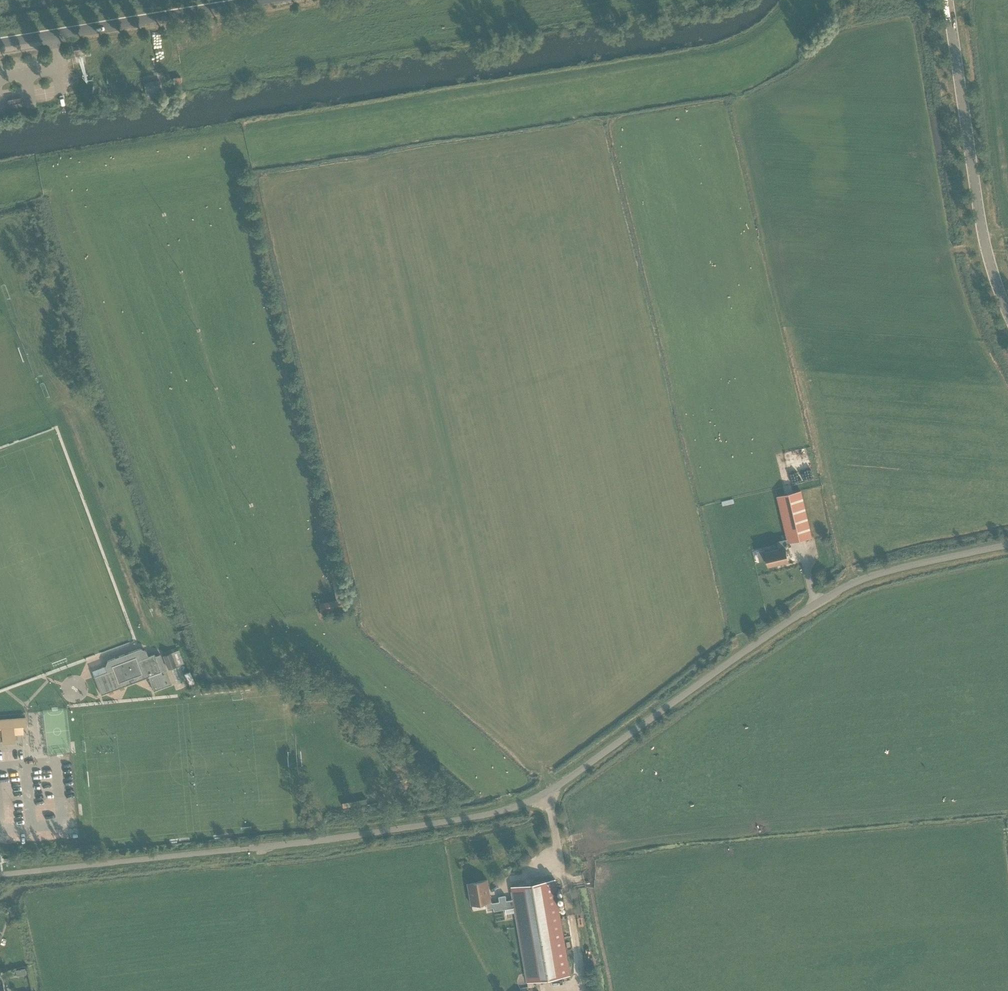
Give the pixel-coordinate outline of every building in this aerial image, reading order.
[(182,77),(174,77),(174,85),(182,85),(182,77)] [(159,79),(142,82),(145,94),(162,90),(159,79)] [(811,538),(804,506),(800,490),(777,496),(781,512),(787,539),(777,541),(779,549),(765,552),(768,567),(788,562),(785,548),(784,544),(788,543),(811,538)] [(155,656),(154,654),(147,657),(145,651),(140,649),(107,661),(105,667),(107,672),(94,677),(101,695),(148,677),(153,691),(171,684),(160,654),(155,656)] [(168,669),(175,666),(170,653),(163,656),(168,669)] [(0,720),(0,736),(2,736),(2,742),(14,741),(14,735),(19,734),(23,734),(22,726),(26,726),(26,718),(0,720)] [(560,911),(555,879),(511,887),(513,899),(506,900),(506,895),(499,897),(499,902),(491,903),(487,880),(477,881),(478,884),(468,885),(471,903),(481,901),(481,903),(486,902),(487,909),(493,908),(494,911),(515,907),(527,982),(570,975),(559,911),(560,911)]
